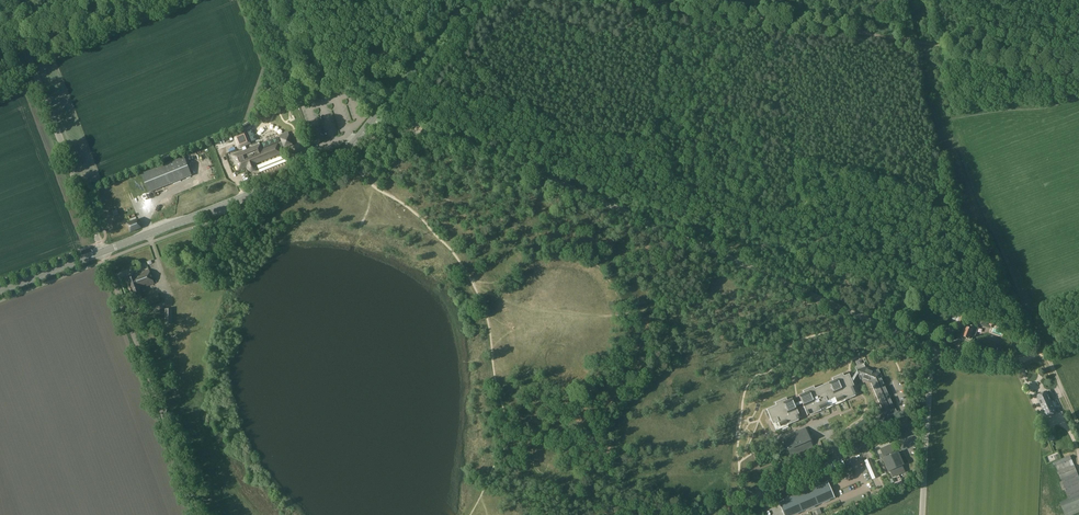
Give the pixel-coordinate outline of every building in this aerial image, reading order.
[(289,83),(279,87),(282,95),(292,91),(289,83)] [(237,135),(234,136),(239,148),(242,147),(245,146),(251,143),(246,131),(237,135)] [(241,152),(232,155),(236,166),(237,166),(239,170),(247,167),(247,168),(248,169),(248,170),(249,170),(249,171),(250,171),(251,171),(252,171),(255,170),(255,169),(256,169),(256,168),(256,167),(256,166),(256,165),(255,163),(259,161),(259,162),(282,153),(279,148),(280,147),(283,146),(284,146),(284,147),(286,146),(286,147),(291,145),(289,140),(290,140),(289,135),(288,132),(280,135),(281,138),(282,142),(262,150),(260,145),(247,150),(244,152),(242,152),(241,152)] [(184,157),(141,174),(148,193),(191,176),(184,157)] [(138,219),(126,224),(129,233),(131,233),(141,228),(138,219)] [(134,273),(127,276),(134,297),(137,296),(137,299),(142,297),(140,289),(154,284),(153,282),(149,270),(135,275),(134,273)] [(147,305),(160,301),(157,293),(145,297),(147,305)] [(172,324),(173,308),(165,308),(164,324),(172,324)] [(954,312),(951,321),(955,322),(956,318),(959,319),(958,323),(962,324),(966,316),(961,314),(954,312)] [(983,318),(982,319),(979,325),(990,329),(992,323),(992,321),(983,318)] [(964,327),(960,336),(969,339),(971,340),(972,339),(973,337),(972,335),(971,335),(973,330),(964,327)] [(882,412),(879,419),(878,419),(876,425),(887,429),(889,423),(888,423),(891,415),(897,413),(878,369),(872,372),(864,368),(861,377),(868,380),(870,379),(884,412),(882,412)] [(795,406),(802,403),(807,415),(810,414),(810,415),(820,411),(820,410),(827,406),(825,401),(835,397),(837,402),(844,399),(844,400),(845,400),(855,396),(854,395),(857,394),(852,383),(858,374),(857,371),(851,380),(848,374),(843,376),(842,374),(832,378),(833,381),(814,389),(813,386),(803,391),(804,393),(799,396),(801,401),(794,404),(795,406)] [(824,379),(833,375),(831,371),(822,375),(824,379)] [(1047,392),(1037,396),(1046,417),(1056,412),(1051,401),(1055,400),(1050,390),(1047,391),(1047,392)] [(795,406),(794,404),(792,399),(787,401),(785,398),(775,403),(776,405),(766,409),(773,424),(778,422),(780,427),(787,424),(788,425),(798,420),(798,419),(800,418),(795,406)] [(805,429),(792,434),(792,436),(784,440),(789,453),(811,444),(805,429)] [(1049,442),(1055,439),(1052,433),(1046,437),(1049,442)] [(890,445),(880,449),(882,453),(879,455),(881,460),(882,459),(888,472),(890,471),(893,477),(904,472),(901,466),(903,465),(898,452),(893,454),(892,452),(893,452),(890,445)] [(1070,455),(1054,462),(1068,499),(1060,502),(1065,514),(1073,514),(1078,513),(1078,477),(1070,455)] [(870,459),(864,461),(872,479),(878,477),(870,459)] [(774,465),(776,470),(777,474),(783,471),(782,468),(781,468),(779,463),(774,465)] [(850,470),(840,474),(845,484),(841,485),(843,488),(855,483),(850,470)] [(827,481),(778,502),(784,514),(795,514),(835,498),(827,481)] [(860,482),(854,484),(857,492),(863,490),(860,482)]
